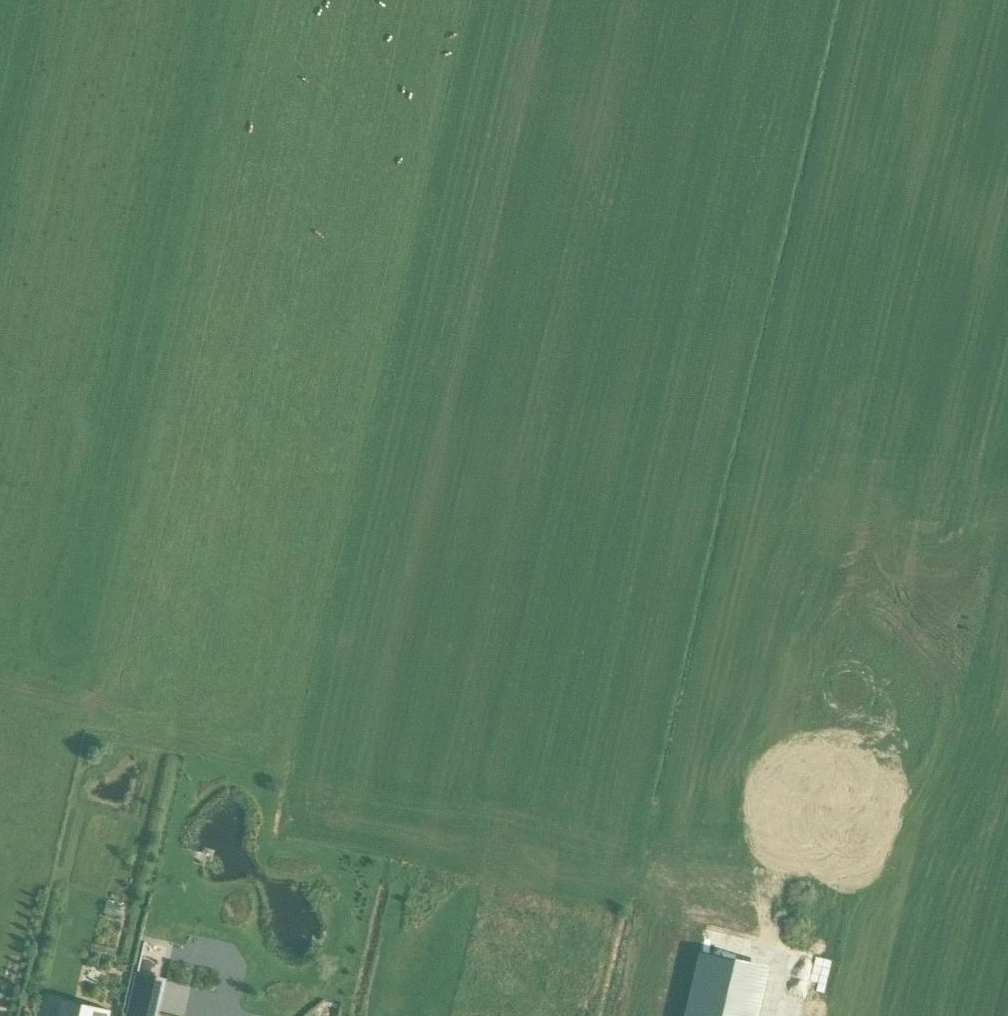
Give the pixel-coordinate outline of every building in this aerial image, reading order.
[(723,1015),(767,1015),(774,997),(731,986),(723,1015)] [(109,1012),(80,1005),(78,1015),(109,1015),(109,1012)] [(147,1015),(167,1015),(168,1012),(149,1006),(147,1015)]
